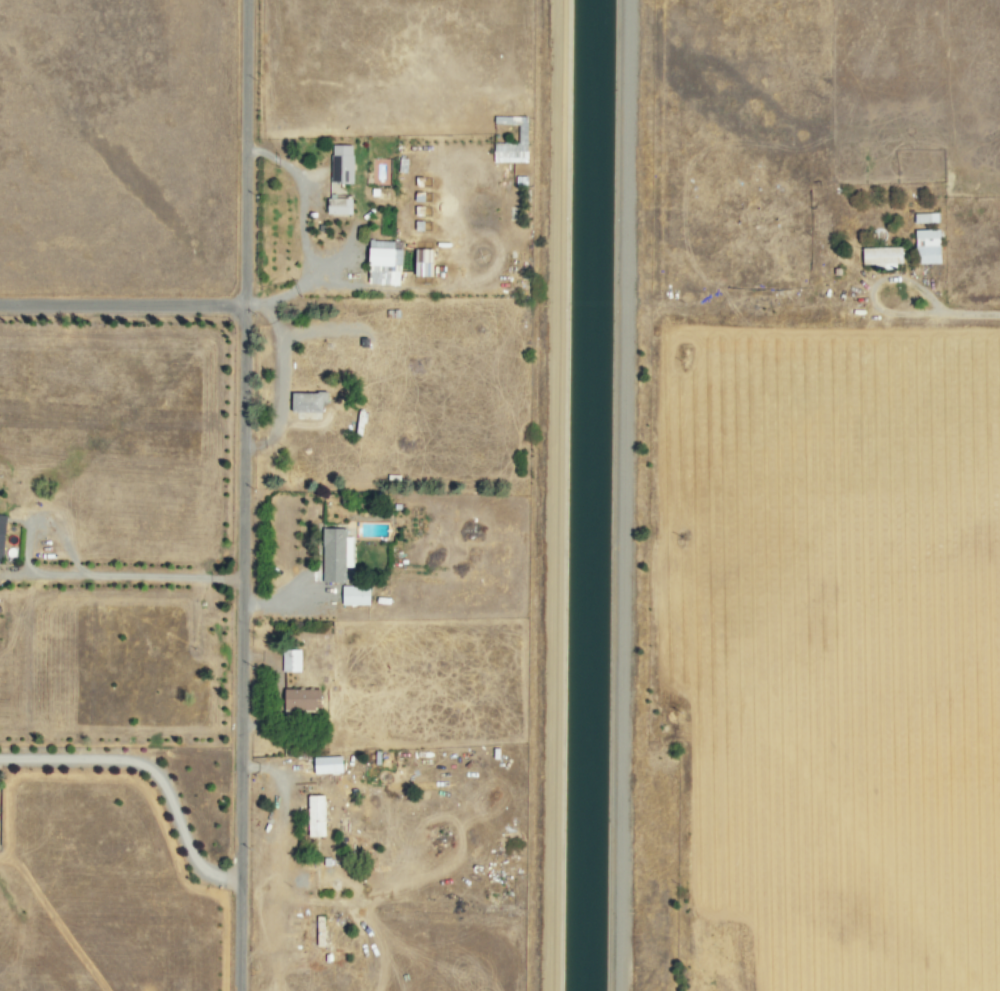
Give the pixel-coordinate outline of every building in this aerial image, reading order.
[(524,116),(523,151),(490,150),(490,142),(491,142),(515,142),(515,125),(491,123),(491,115),(524,116)] [(329,183),(350,183),(349,145),(329,145),(329,183)] [(349,214),(348,198),(323,199),(323,215),(349,214)] [(935,221),(935,212),(917,213),(917,219),(912,219),(912,222),(935,221)] [(913,264),(937,263),(936,229),(912,230),(913,264)] [(398,271),(399,241),(364,240),(363,270),(398,271)] [(898,247),(858,248),(859,265),(870,264),(870,267),(899,266),(898,247)] [(429,276),(428,249),(416,249),(416,261),(410,261),(410,276),(429,276)] [(288,392),(288,413),(298,413),(298,420),(318,420),(318,402),(324,402),(324,392),(288,392)] [(320,583),(343,582),(343,567),(350,567),(350,536),(343,536),(343,528),(319,528),(320,583)] [(365,586),(338,586),(339,605),(366,605),(365,586)] [(279,672),(298,672),(298,649),(279,649),(279,672)] [(316,689),(280,689),(280,710),(316,709),(316,689)] [(339,756),(310,757),(310,774),(339,773),(339,756)] [(320,795),(304,796),(305,837),(321,837),(320,795)] [(312,946),(321,947),(322,916),(313,916),(312,946)]
